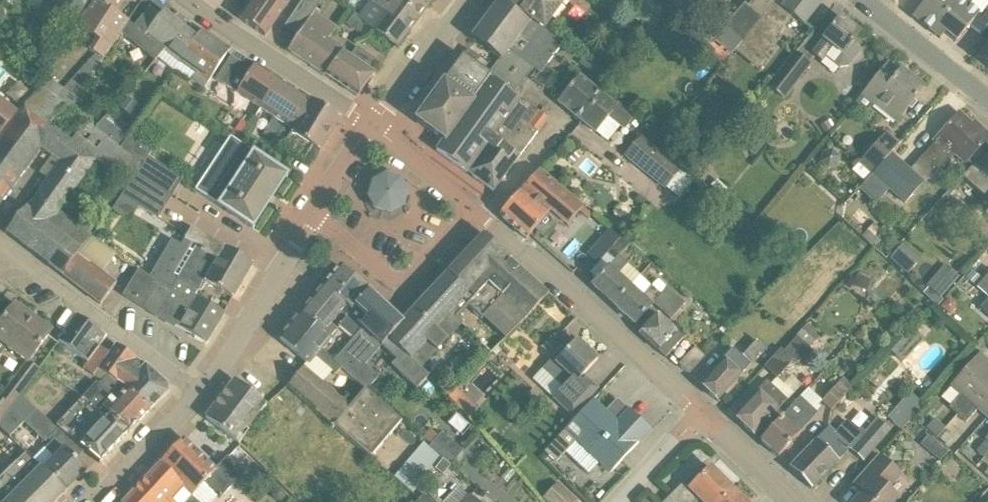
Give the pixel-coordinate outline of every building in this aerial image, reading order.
[(93,0),(44,0),(40,6),(52,14),(53,11),(65,20),(57,33),(66,39),(75,26),(76,27),(93,0)] [(64,90),(76,99),(117,41),(116,40),(128,22),(114,13),(123,0),(96,0),(79,26),(99,40),(91,51),(96,54),(64,90)] [(290,0),(252,0),(239,18),(266,36),(290,0)] [(361,50),(358,48),(350,59),(342,54),(344,50),(330,40),(338,28),(314,12),(317,8),(305,0),(304,0),(285,27),(298,36),(288,50),(358,96),(375,74),(371,71),(378,61),(361,50)] [(432,0),(372,0),(358,17),(365,22),(397,46),(432,0)] [(545,27),(565,0),(507,0),(526,15),(527,14),(545,27)] [(677,10),(685,0),(666,0),(677,10)] [(749,7),(745,3),(716,35),(719,38),(712,47),(724,56),(730,49),(734,51),(777,0),(754,0),(749,7)] [(822,2),(819,0),(777,0),(734,51),(758,70),(788,30),(784,27),(792,18),(803,26),(822,2)] [(959,0),(926,0),(913,17),(933,32),(959,0)] [(933,32),(937,35),(942,29),(957,41),(970,26),(983,36),(987,29),(987,0),(959,0),(933,32)] [(563,43),(557,38),(558,37),(545,27),(527,14),(526,15),(523,19),(500,2),(473,38),(501,58),(488,75),(491,77),(514,93),(515,92),(516,92),(534,69),(539,72),(533,81),(543,88),(555,72),(547,65),(563,43)] [(164,52),(185,27),(165,11),(161,16),(152,8),(135,26),(128,22),(116,40),(117,41),(122,33),(136,44),(156,61),(158,59),(159,60),(164,52)] [(853,42),(860,33),(841,17),(812,53),(822,62),(825,57),(839,69),(849,67),(863,50),(853,42)] [(230,49),(202,30),(197,37),(185,27),(164,52),(159,60),(174,71),(175,70),(204,89),(230,49)] [(977,56),(987,65),(987,42),(977,56)] [(491,77),(488,75),(475,65),(480,59),(468,50),(417,120),(444,140),(445,141),(483,84),(491,77)] [(785,95),(811,64),(797,53),(772,84),(785,95)] [(217,80),(227,87),(243,64),(232,56),(217,80)] [(598,68),(584,57),(578,65),(593,76),(598,68)] [(340,119),(255,64),(246,59),(243,64),(227,87),(247,100),(260,110),(292,131),(290,134),(292,135),(283,149),(304,163),(313,148),(320,153),(340,119)] [(881,112),(904,130),(933,94),(910,76),(907,78),(896,69),(884,84),(869,102),(864,109),(876,118),(881,112)] [(39,85),(41,86),(64,106),(66,105),(71,108),(78,100),(76,99),(64,90),(45,76),(40,83),(39,85)] [(596,132),(609,117),(625,130),(635,117),(619,104),(617,106),(581,76),(559,102),(596,132)] [(512,96),(514,93),(491,77),(483,84),(445,141),(444,140),(437,150),(494,191),(548,119),(520,98),(518,101),(512,96)] [(169,85),(174,88),(176,85),(178,86),(180,83),(173,79),(169,85)] [(50,124),(64,106),(41,86),(0,141),(0,205),(6,197),(8,199),(22,180),(20,178),(43,149),(61,163),(7,232),(50,265),(68,242),(48,228),(61,211),(96,162),(129,186),(136,175),(144,164),(88,122),(84,129),(82,127),(72,141),(50,124)] [(18,112),(0,97),(0,137),(19,113),(18,112)] [(128,97),(120,107),(130,115),(138,104),(128,97)] [(978,125),(976,128),(960,113),(933,143),(934,144),(911,169),(901,160),(899,161),(892,155),(902,144),(901,143),(881,165),(886,170),(890,173),(880,183),(888,190),(884,194),(901,210),(924,184),(925,184),(942,166),(944,169),(955,157),(964,165),(987,139),(987,134),(978,125)] [(865,182),(881,165),(901,143),(888,132),(853,171),(865,182)] [(716,144),(705,135),(697,144),(709,154),(716,144)] [(682,170),(641,136),(624,156),(665,190),(666,188),(680,200),(695,182),(681,171),(682,170)] [(253,228),(288,175),(231,138),(196,190),(253,228)] [(746,148),(756,156),(763,147),(753,139),(746,148)] [(839,167),(841,157),(833,150),(823,153),(820,163),(828,171),(839,167)] [(148,157),(144,164),(136,175),(169,196),(180,178),(178,176),(154,161),(149,157),(148,157)] [(982,169),(976,163),(963,176),(984,197),(974,207),(987,219),(987,163),(982,169)] [(591,216),(555,183),(540,170),(500,215),(527,239),(535,229),(546,238),(560,221),(568,227),(580,213),(588,220),(591,216)] [(387,172),(375,179),(369,194),(376,207),(391,212),(404,203),(407,189),(400,175),(387,172)] [(169,196),(136,175),(129,186),(121,196),(134,204),(139,207),(156,217),(169,196)] [(93,235),(61,211),(48,228),(68,242),(50,265),(101,305),(117,284),(102,274),(78,255),(91,237),(93,235)] [(180,278),(199,290),(203,282),(233,299),(253,264),(236,254),(191,228),(181,245),(172,239),(149,277),(172,290),(180,278)] [(878,234),(871,228),(862,237),(875,249),(881,242),(876,237),(878,234)] [(536,308),(549,294),(485,234),(449,272),(470,291),(475,296),(456,315),(463,323),(462,324),(491,353),(503,341),(536,308)] [(78,255),(102,274),(117,255),(91,237),(78,255)] [(614,304),(639,275),(619,257),(630,245),(622,237),(590,273),(597,280),(593,285),(614,304)] [(927,286),(929,288),(941,299),(961,278),(946,265),(927,286)] [(355,307),(369,290),(340,266),(324,286),(352,310),(346,317),(347,317),(339,326),(353,338),(362,328),(363,327),(361,325),(367,318),(355,307)] [(207,343),(225,313),(199,299),(198,300),(195,298),(199,290),(180,278),(172,290),(149,277),(139,270),(125,292),(176,324),(176,325),(207,343)] [(977,286),(983,279),(973,270),(967,277),(969,279),(977,286)] [(446,341),(438,334),(456,315),(475,296),(470,291),(449,272),(403,322),(388,339),(420,368),(436,351),(446,341)] [(636,324),(653,305),(671,321),(686,304),(658,280),(652,287),(640,276),(641,276),(639,275),(614,304),(636,324)] [(854,288),(867,292),(871,280),(858,276),(854,288)] [(984,278),(983,279),(977,286),(977,287),(987,297),(987,281),(984,278)] [(342,313),(346,317),(352,310),(324,286),(302,313),(331,337),(338,329),(333,325),(342,313)] [(334,360),(335,361),(341,367),(368,389),(379,376),(366,365),(382,346),(397,361),(392,365),(416,389),(428,378),(423,373),(424,372),(420,368),(388,339),(403,322),(369,290),(355,307),(367,318),(361,325),(363,327),(362,328),(353,338),(334,360)] [(951,315),(956,309),(955,302),(950,297),(941,306),(951,315)] [(27,363),(28,364),(30,361),(51,332),(15,305),(0,326),(0,358),(7,348),(27,363)] [(280,339),(309,365),(315,358),(332,372),(332,373),(335,375),(341,367),(335,361),(334,360),(323,350),(332,339),(331,338),(331,337),(302,313),(280,339)] [(92,342),(100,331),(78,315),(58,341),(88,363),(99,347),(92,342)] [(666,358),(672,352),(683,339),(657,316),(640,334),(658,350),(666,358)] [(777,379),(778,380),(794,362),(797,365),(811,349),(810,348),(822,336),(812,327),(814,325),(811,323),(809,324),(808,324),(797,337),(784,352),(781,349),(765,368),(777,379)] [(904,362),(925,339),(913,329),(912,328),(891,351),(904,362)] [(584,375),(598,360),(576,340),(557,361),(554,359),(544,370),(563,388),(553,400),(572,417),(598,389),(584,375)] [(718,401),(732,386),(751,366),(752,367),(767,349),(758,341),(743,358),(733,349),(700,384),(718,401)] [(690,374),(703,359),(706,356),(696,347),(697,346),(694,343),(689,348),(692,351),(679,364),(690,374)] [(132,390),(151,409),(167,392),(167,385),(146,366),(118,345),(111,355),(109,354),(99,369),(108,375),(128,388),(132,390)] [(88,363),(83,368),(94,375),(99,369),(109,354),(100,346),(99,347),(88,363)] [(987,381),(987,363),(978,355),(950,387),(960,396),(949,407),(958,415),(987,381)] [(0,423),(20,396),(40,370),(30,361),(28,364),(27,363),(0,399),(0,423)] [(305,366),(288,386),(293,390),(371,457),(402,422),(367,390),(353,406),(324,382),(305,365),(305,366)] [(102,381),(108,375),(99,369),(94,375),(102,381)] [(831,411),(853,387),(844,378),(822,402),(831,411)] [(206,418),(239,443),(265,404),(235,379),(206,418)] [(794,395),(778,380),(777,379),(772,385),(768,381),(734,416),(755,435),(768,421),(794,395)] [(987,417),(987,381),(958,415),(967,423),(977,411),(986,419),(987,417)] [(132,390),(128,388),(116,400),(97,383),(83,399),(107,419),(111,415),(130,432),(151,409),(132,390)] [(901,429),(924,404),(911,393),(888,417),(901,429)] [(35,409),(20,396),(0,423),(0,424),(0,427),(10,437),(25,422),(45,442),(48,440),(51,443),(48,445),(55,452),(41,467),(66,491),(87,470),(76,460),(85,451),(57,427),(57,428),(35,409)] [(818,414),(816,413),(800,398),(761,441),(778,457),(818,414)] [(100,463),(130,432),(111,415),(107,419),(83,399),(81,401),(80,400),(77,404),(78,405),(57,427),(85,451),(86,450),(100,463)] [(545,451),(587,491),(599,477),(582,461),(590,452),(611,472),(650,431),(629,411),(617,423),(593,400),(545,451)] [(790,468),(812,489),(826,475),(850,450),(852,451),(880,421),(874,416),(858,433),(847,422),(837,432),(830,426),(804,454),(790,468)] [(945,428),(935,418),(927,428),(937,437),(945,428)] [(852,451),(864,462),(891,432),(880,421),(852,451)] [(426,440),(432,444),(439,436),(433,432),(430,429),(424,438),(426,440)] [(441,458),(452,465),(463,451),(441,433),(439,436),(432,444),(430,446),(429,448),(432,450),(441,458)] [(186,441),(184,439),(161,463),(203,501),(213,501),(217,496),(221,499),(245,474),(227,456),(216,468),(186,441)] [(986,442),(978,451),(984,457),(984,456),(987,452),(987,443),(986,442)] [(940,444),(932,453),(941,461),(949,452),(940,444)] [(412,493),(441,458),(432,450),(404,486),(412,493)] [(34,460),(33,461),(26,454),(0,480),(0,501),(55,501),(66,491),(41,467),(34,460)] [(898,498),(890,490),(904,475),(880,454),(853,485),(863,494),(855,501),(894,501),(898,498)] [(436,469),(443,474),(450,466),(443,460),(436,469)] [(161,463),(124,501),(164,501),(166,500),(168,501),(203,501),(161,463)] [(732,489),(711,468),(690,488),(684,482),(664,501),(697,501),(699,500),(700,501),(719,501),(732,489)] [(557,481),(542,497),(547,501),(574,501),(577,499),(557,481)] [(732,489),(719,501),(745,501),(732,489)] [(425,494),(417,501),(434,501),(425,494)]
